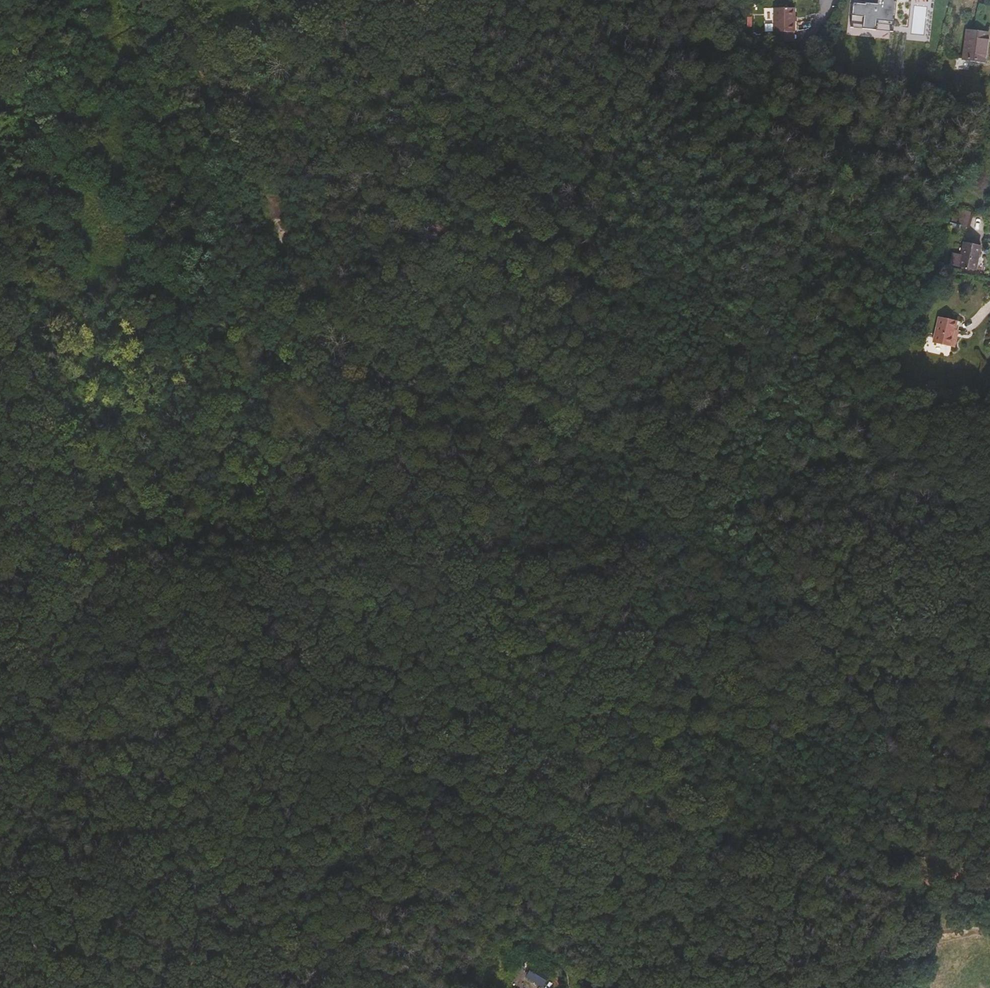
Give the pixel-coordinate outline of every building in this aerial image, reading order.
[(891,0),(872,0),(872,2),(860,0),(860,4),(848,3),(847,17),(859,18),(858,26),(871,27),(871,20),(872,17),(889,19),(891,0)] [(773,32),(794,33),(795,8),(775,6),(773,32)] [(985,61),(989,33),(966,30),(962,59),(985,61)] [(952,222),(971,226),(974,212),(956,207),(952,222)] [(988,233),(989,233),(989,207),(980,231),(988,233)] [(980,248),(963,244),(959,266),(975,270),(980,248)] [(935,334),(935,336),(934,342),(954,346),(956,335),(954,334),(955,322),(938,319),(935,334)] [(557,750),(565,756),(569,750),(561,745),(557,750)] [(544,987),(551,974),(533,963),(526,977),(544,987)]
